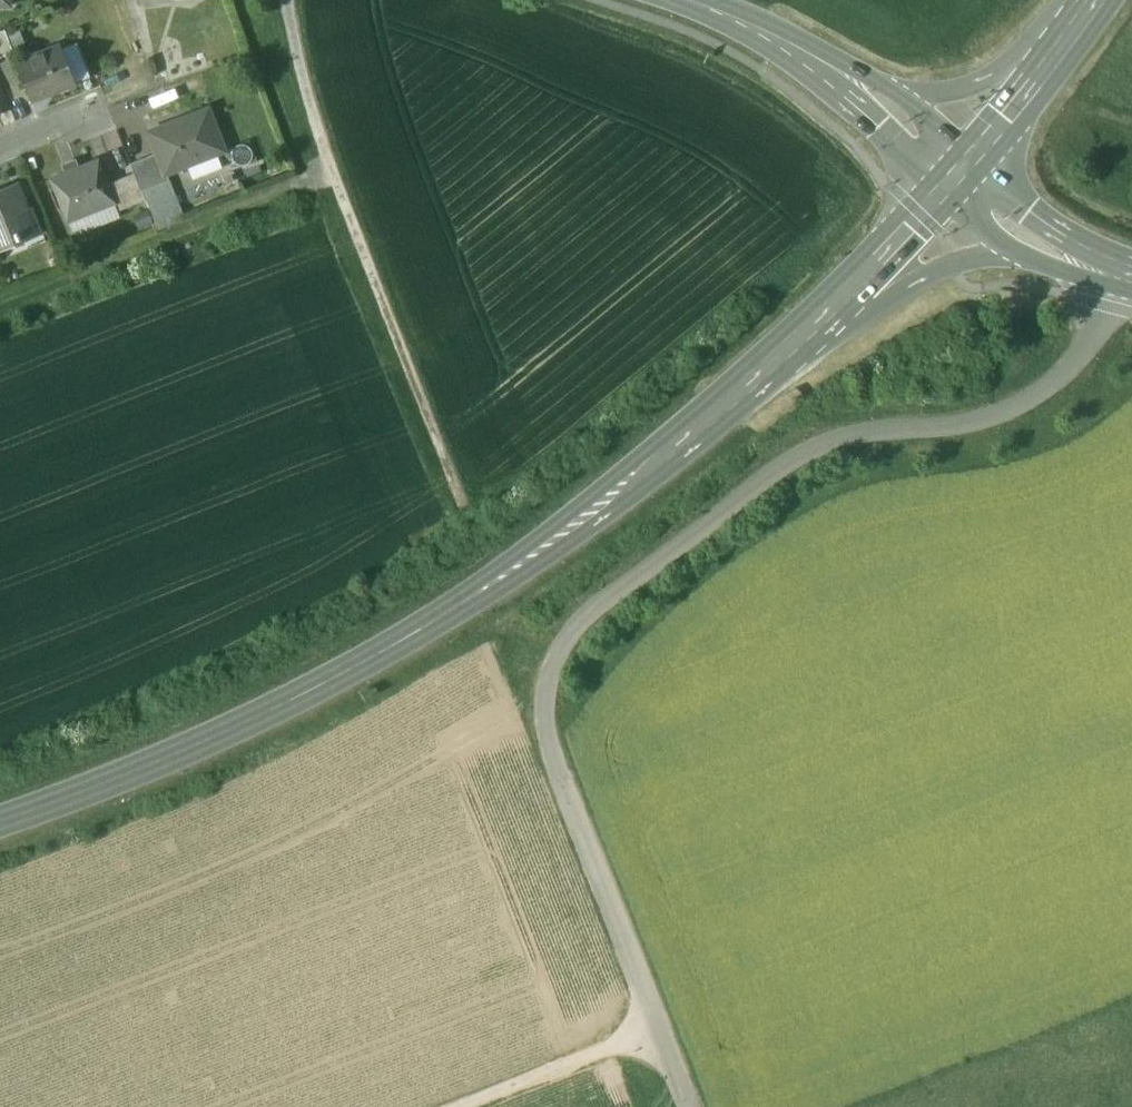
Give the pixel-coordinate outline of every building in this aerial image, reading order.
[(0,32),(0,59),(15,53),(6,30),(0,32)] [(61,45),(17,63),(32,101),(76,84),(61,45)] [(207,110),(149,132),(157,153),(165,172),(166,172),(222,150),(207,110)] [(157,153),(130,164),(134,173),(141,191),(169,180),(166,172),(165,172),(157,153)] [(99,159),(52,178),(69,220),(116,202),(108,183),(99,159)] [(134,173),(108,183),(116,202),(119,210),(144,200),(141,191),(134,173)] [(0,190),(0,246),(20,238),(18,234),(35,228),(18,183),(0,190)]
